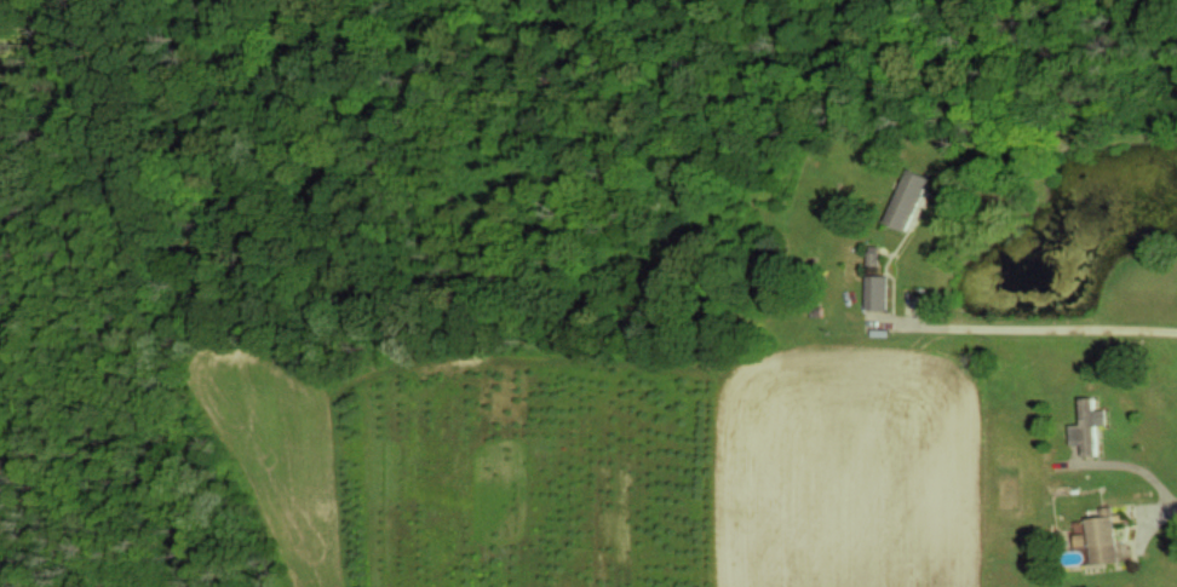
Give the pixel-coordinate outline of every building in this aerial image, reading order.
[(885,221),(907,231),(930,177),(908,168),(885,221)] [(880,264),(881,248),(870,247),(869,264),(880,264)] [(867,309),(889,309),(889,276),(868,275),(867,309)] [(1083,424),(1071,424),(1072,445),(1085,445),(1085,455),(1098,455),(1097,425),(1110,425),(1109,409),(1096,409),(1095,397),(1082,397),(1083,424)] [(1121,561),(1115,506),(1102,507),(1103,517),(1076,520),(1079,547),(1092,546),(1094,564),(1121,561)]
